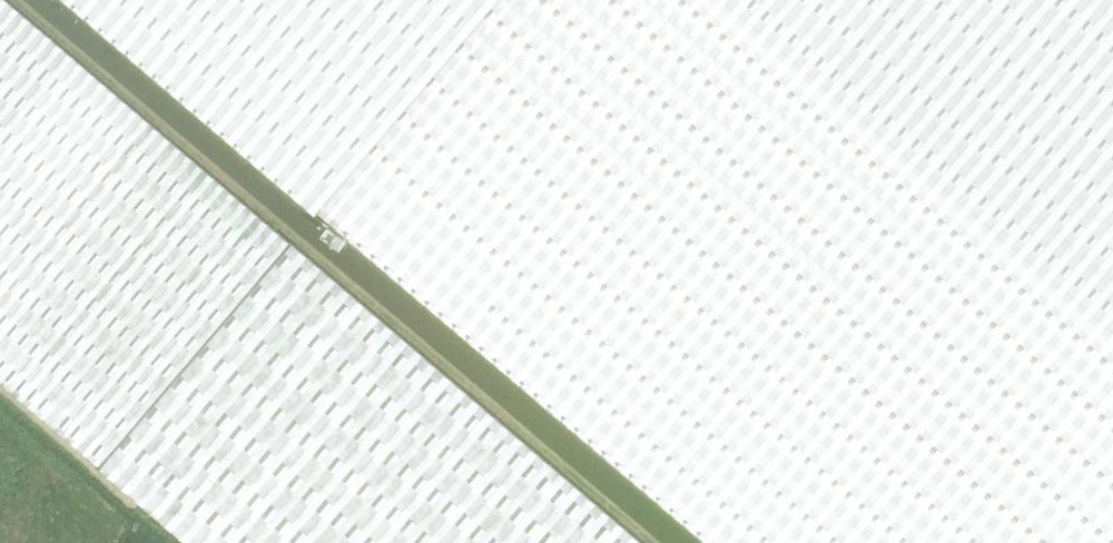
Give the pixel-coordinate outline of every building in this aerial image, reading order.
[(288,239),(290,236),(11,0),(0,0),(0,378),(101,463),(98,466),(188,542),(644,542),(288,239)] [(69,3),(313,213),(447,57),(496,0),(65,0),(69,3)] [(313,213),(329,223),(331,225),(705,542),(1112,542),(1112,0),(496,0),(447,57),(313,213)]
